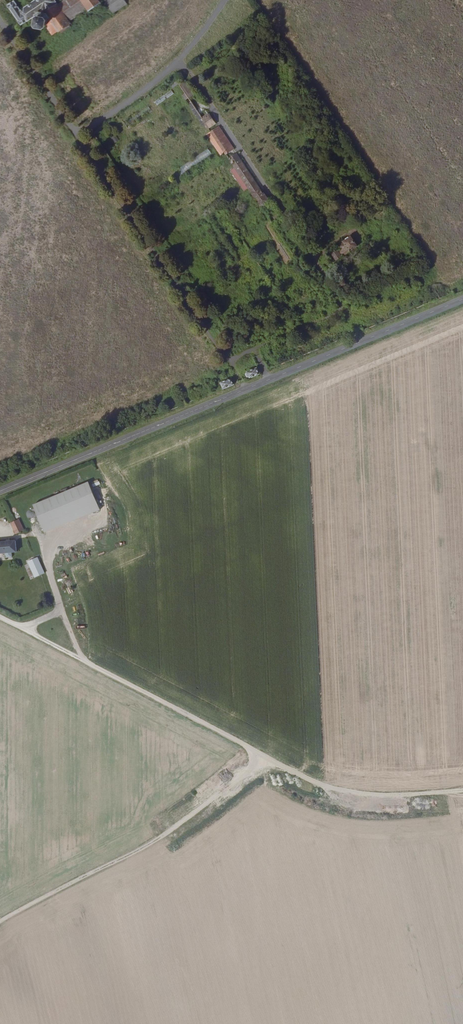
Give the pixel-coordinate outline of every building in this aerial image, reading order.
[(8,5),(21,26),(36,15),(38,25),(44,26),(49,16),(60,32),(69,25),(56,5),(52,0),(35,0),(20,10),(13,1),(8,5)] [(83,0),(62,0),(56,5),(69,25),(90,11),(83,0)] [(90,11),(102,3),(100,0),(83,0),(90,11)] [(116,11),(128,2),(126,0),(108,0),(116,11)] [(44,26),(52,38),(60,32),(49,16),(44,26)] [(193,94),(184,80),(180,84),(188,97),(188,98),(193,94)] [(157,106),(174,94),(171,90),(154,102),(157,106)] [(198,122),(201,120),(192,102),(188,104),(198,122)] [(216,121),(210,111),(202,117),(207,126),(216,121)] [(220,126),(211,132),(231,161),(240,156),(220,126)] [(110,138),(114,143),(118,140),(115,135),(110,138)] [(338,261),(357,249),(351,240),(342,245),(341,250),(333,254),(338,261)] [(312,297),(310,293),(295,302),(298,306),(312,297)] [(303,312),(304,316),(327,307),(323,302),(303,312)] [(252,378),(263,374),(264,370),(260,368),(254,368),(250,371),(249,377),(252,378)] [(222,390),(236,386),(234,383),(228,378),(223,380),(220,382),(222,388),(222,390)] [(90,485),(35,507),(46,534),(101,512),(90,485)] [(24,531),(20,520),(11,524),(15,535),(24,531)] [(62,533),(56,539),(58,542),(65,535),(62,533)] [(17,553),(16,542),(0,543),(0,554),(6,554),(6,559),(12,559),(12,554),(17,553)] [(45,575),(37,558),(28,561),(35,579),(45,575)]
